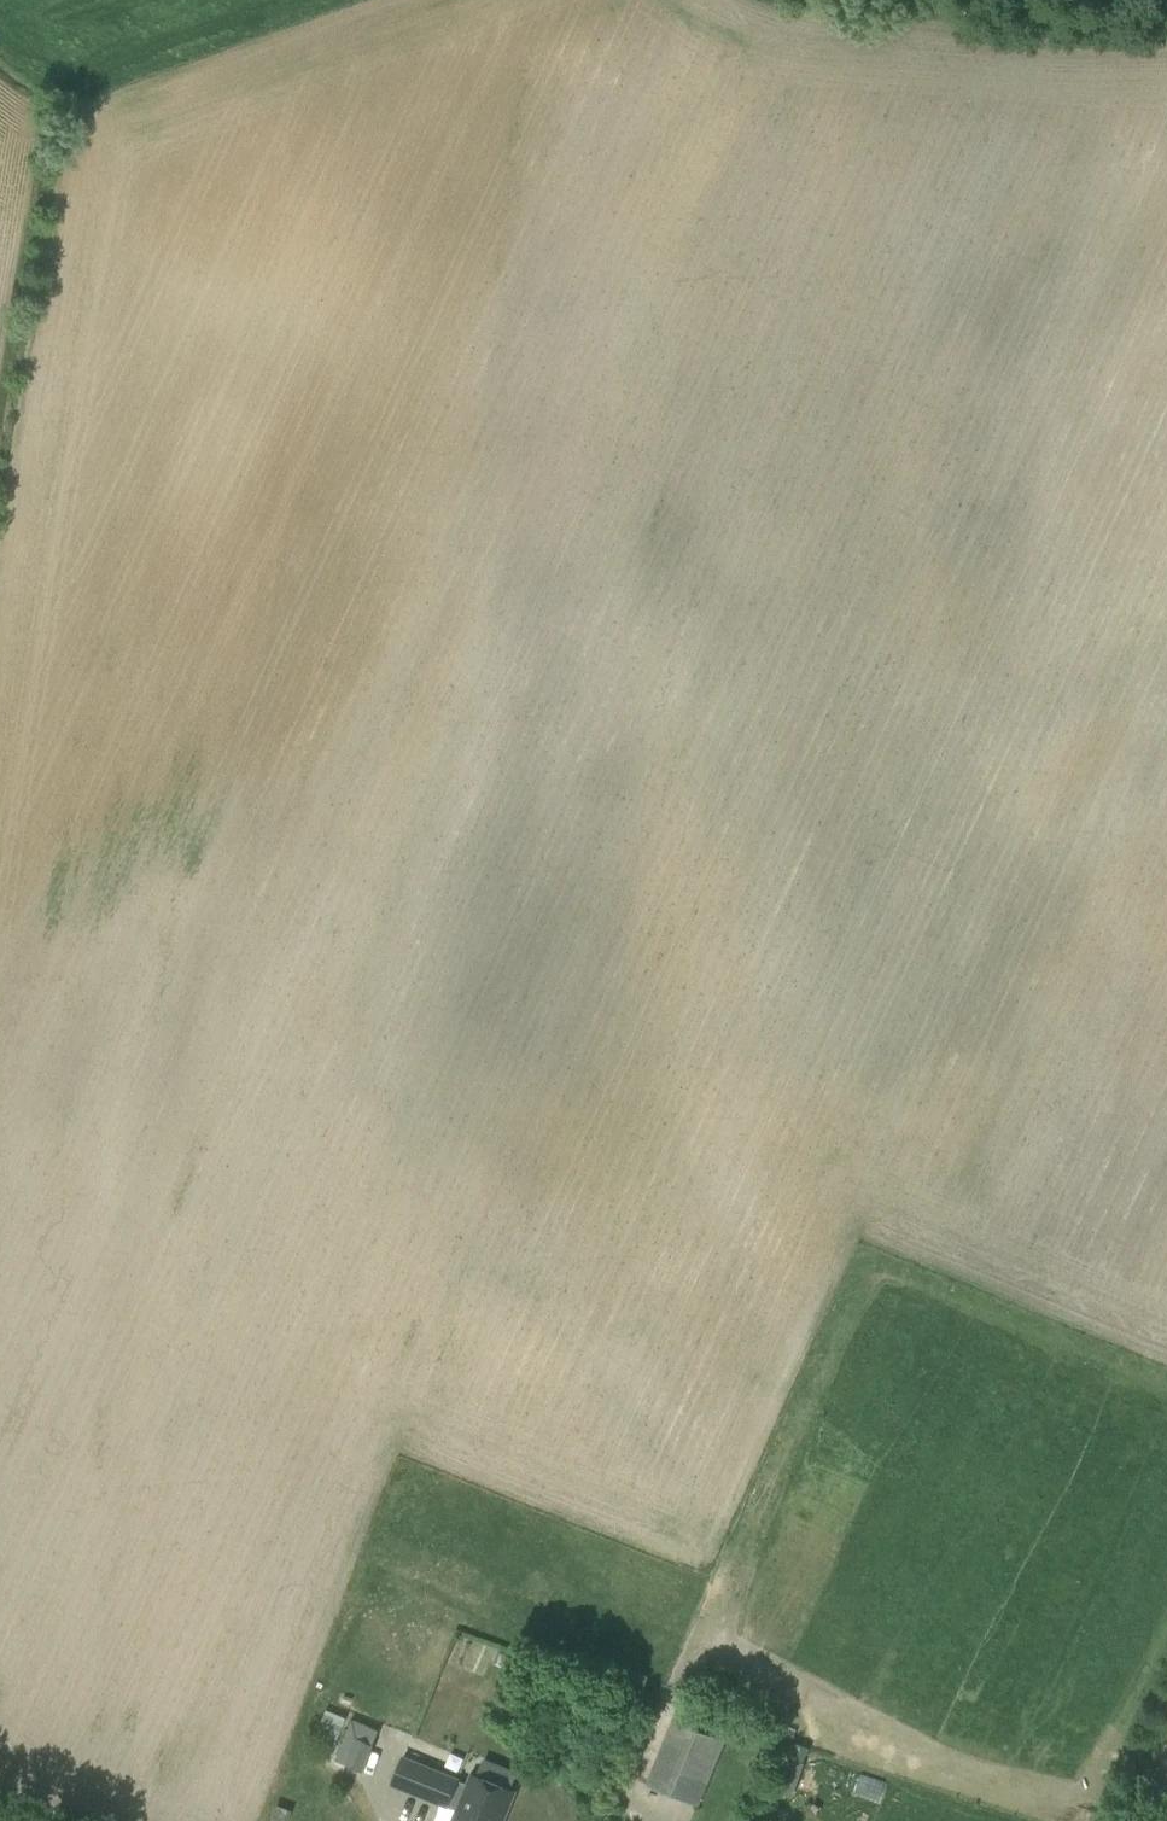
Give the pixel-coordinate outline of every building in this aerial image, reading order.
[(373,1746),(379,1730),(350,1719),(334,1761),(363,1772),(373,1746)] [(725,1741),(674,1721),(648,1785),(699,1805),(725,1741)] [(769,1792),(800,1794),(803,1755),(772,1753),(769,1792)] [(458,1780),(403,1758),(392,1784),(447,1807),(448,1804),(460,1808),(454,1820),(501,1820),(513,1792),(473,1776),(468,1788),(457,1783),(458,1780)]
